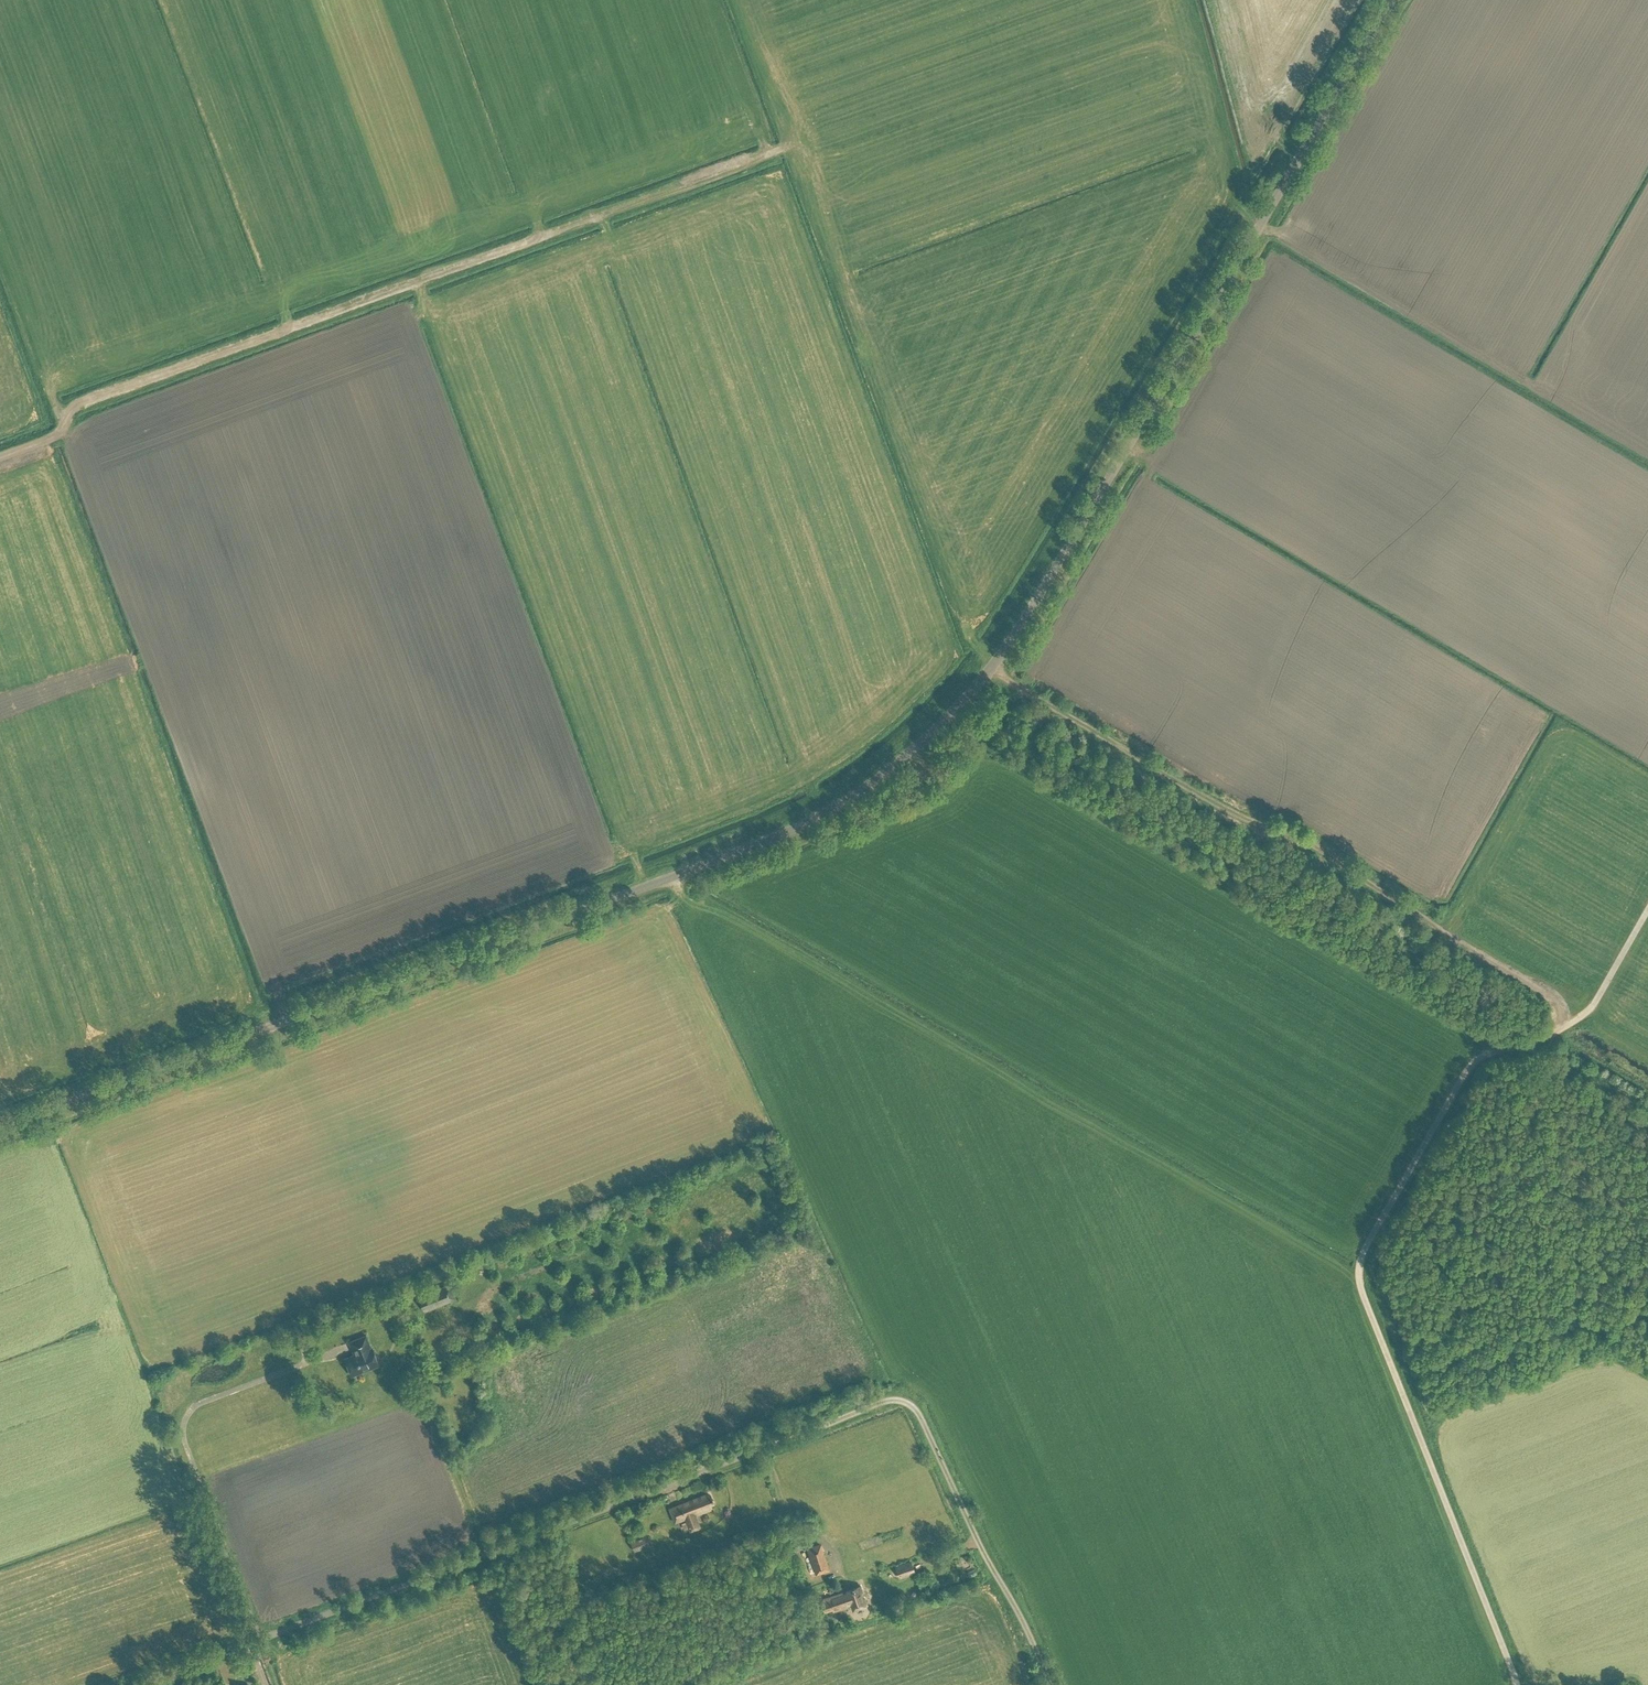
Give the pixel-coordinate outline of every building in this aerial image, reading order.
[(1453,925),(1470,934),(1474,926),(1458,916),(1453,925)] [(658,1200),(657,1212),(668,1213),(668,1200),(658,1200)] [(531,1260),(541,1257),(537,1246),(527,1249),(531,1260)] [(345,1357),(352,1375),(378,1364),(372,1347),(371,1348),(366,1335),(349,1341),(354,1354),(345,1357)] [(669,1508),(674,1521),(685,1517),(690,1530),(700,1526),(695,1514),(711,1508),(709,1505),(714,1503),(711,1495),(709,1496),(708,1493),(669,1508)] [(630,1542),(634,1551),(647,1545),(643,1536),(630,1542)] [(819,1543),(807,1548),(812,1563),(825,1558),(819,1543)] [(894,1566),(899,1579),(916,1573),(911,1560),(894,1566)] [(929,1578),(918,1582),(920,1588),(931,1584),(929,1578)] [(868,1605),(865,1597),(864,1597),(862,1592),(864,1592),(861,1584),(845,1589),(846,1591),(842,1592),(842,1591),(822,1598),(822,1601),(821,1601),(825,1611),(833,1608),(834,1611),(847,1606),(850,1604),(852,1611),(868,1605)]
